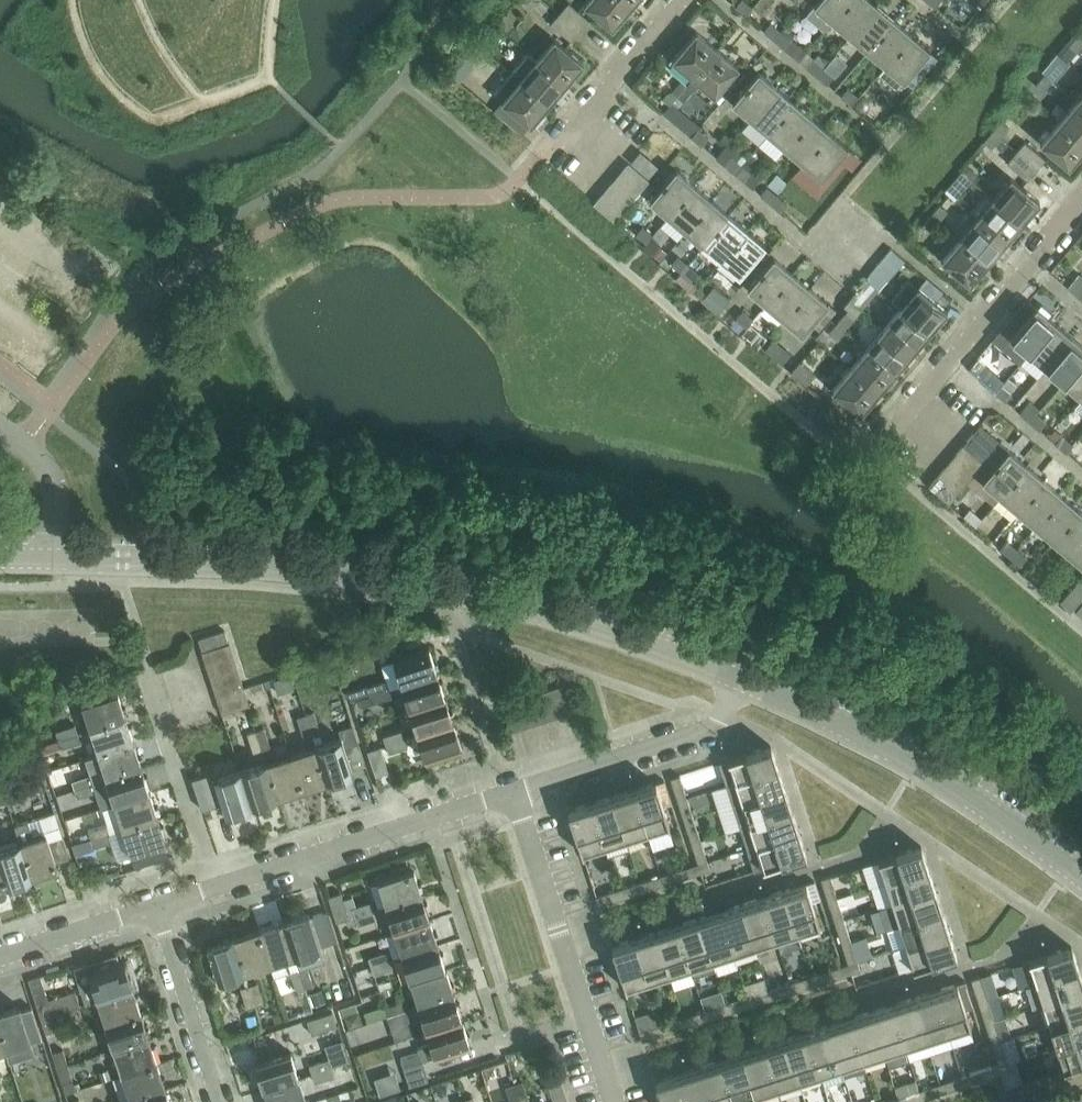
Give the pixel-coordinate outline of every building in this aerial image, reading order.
[(622,0),(587,0),(584,4),(612,28),(630,7),(622,0)] [(736,6),(746,15),(752,9),(741,0),(736,6)] [(833,21),(851,0),(819,0),(815,6),(833,21)] [(871,0),(851,0),(833,21),(851,36),(877,5),(871,0)] [(589,20),(568,2),(559,13),(580,31),(589,20)] [(894,20),(877,5),(851,36),(868,51),(894,20)] [(580,31),(559,13),(550,23),(571,41),(580,31)] [(912,35),(894,20),(868,51),(885,66),(912,35)] [(764,31),(774,39),(780,32),(770,23),(764,31)] [(672,60),(693,77),(717,49),(696,31),(672,60)] [(780,32),(774,39),(784,48),(790,40),(780,32)] [(930,50),(912,35),(885,66),(904,81),(930,50)] [(554,38),(537,59),(536,60),(565,84),(583,63),(554,38)] [(470,55),(477,62),(487,53),(479,46),(470,55)] [(738,67),(717,49),(693,77),(714,95),(738,67)] [(930,50),(904,81),(912,88),(938,57),(930,50)] [(1059,53),(1042,73),(1054,83),(1071,63),(1059,53)] [(828,63),(824,69),(833,77),(834,77),(846,62),(836,54),(828,63)] [(565,84),(536,60),(519,80),(548,104),(565,84)] [(807,67),(817,76),(824,69),(813,60),(807,67)] [(756,74),(751,69),(750,68),(739,81),(740,82),(732,91),(738,96),(732,103),(751,119),(777,88),(758,72),(756,74)] [(824,69),(817,76),(827,84),(833,77),(824,69)] [(677,96),(688,84),(681,79),(671,91),(677,96)] [(548,104),(519,80),(502,101),(530,125),(548,104)] [(694,89),(688,84),(677,96),(684,101),(694,89)] [(794,102),(777,88),(751,119),(768,133),(794,102)] [(1075,101),(1058,121),(1081,141),(1081,107),(1075,101)] [(812,117),(794,102),(768,133),(786,148),(812,117)] [(829,132),(812,117),(786,148),(803,163),(829,132)] [(1058,121),(1040,142),(1069,167),(1081,152),(1081,141),(1058,121)] [(1001,122),(992,132),(999,139),(1008,129),(1001,122)] [(708,138),(698,129),(692,137),(702,145),(708,138)] [(848,147),(829,132),(803,163),(822,179),(848,147)] [(992,132),(984,142),(991,148),(999,139),(992,132)] [(1025,141),(1016,152),(1037,169),(1046,159),(1025,141)] [(1037,169),(1016,152),(1007,162),(1028,180),(1037,169)] [(725,165),(735,173),(741,166),(731,158),(725,165)] [(628,163),(620,173),(640,190),(649,180),(628,163)] [(751,174),(741,166),(735,173),(745,181),(751,174)] [(676,170),(650,201),(669,216),(695,185),(676,170)] [(620,173),(611,183),(632,200),(640,190),(620,173)] [(965,175),(957,185),(964,191),(973,181),(965,175)] [(1011,177),(993,198),(1022,223),(1040,202),(1011,177)] [(611,183),(603,193),(623,211),(632,200),(611,183)] [(712,200),(695,185),(669,216),(686,231),(712,200)] [(761,195),(770,203),(776,196),(767,188),(761,195)] [(603,193),(594,203),(594,204),(614,221),(623,211),(603,193)] [(787,205),(776,196),(770,203),(781,213),(787,205)] [(1022,223),(993,198),(976,218),(1005,243),(1022,223)] [(730,215),(712,200),(686,231),(703,246),(730,215)] [(940,205),(931,216),(938,222),(947,211),(940,205)] [(747,229),(730,215),(703,246),(721,260),(747,229)] [(938,222),(931,216),(923,225),(930,231),(938,222)] [(1005,243),(976,218),(959,239),(988,263),(1005,243)] [(636,234),(646,243),(655,232),(644,224),(636,234)] [(766,245),(747,229),(721,260),(739,276),(766,245)] [(988,263),(959,239),(941,260),(970,284),(988,263)] [(671,263),(681,272),(690,262),(680,253),(671,263)] [(748,289),(766,304),(792,273),(774,258),(748,289)] [(700,270),(690,262),(681,272),(691,281),(700,270)] [(810,288),(792,273),(766,304),(784,319),(810,288)] [(926,278),(918,287),(935,301),(943,292),(926,278)] [(866,280),(857,290),(865,296),(873,286),(866,280)] [(1068,287),(1067,287),(1078,296),(1081,291),(1081,287),(1074,280),(1068,287)] [(918,287),(901,308),(929,332),(947,311),(935,301),(918,287)] [(828,304),(810,288),(784,319),(802,335),(811,324),(828,304)] [(828,304),(811,324),(819,330),(836,310),(828,304)] [(1010,338),(1029,354),(1055,323),(1037,307),(1010,338)] [(736,318),(746,327),(755,317),(745,308),(736,318)] [(929,332),(901,308),(883,328),(912,352),(929,332)] [(846,313),(837,323),(844,329),(853,319),(846,313)] [(837,339),(844,329),(837,323),(829,332),(837,339)] [(1073,337),(1055,323),(1029,354),(1046,368),(1073,337)] [(912,352),(883,328),(866,348),(895,372),(912,352)] [(1073,337),(1046,368),(1064,383),(1081,362),(1081,345),(1073,337)] [(790,354),(774,341),(764,352),(780,366),(790,354)] [(895,372),(866,348),(849,369),(878,393),(895,372)] [(817,376),(807,368),(800,362),(791,372),(808,386),(817,376)] [(974,362),(967,369),(985,384),(992,377),(974,362)] [(1064,383),(1081,398),(1081,397),(1081,362),(1064,383)] [(878,393),(849,369),(831,389),(860,414),(878,393)] [(992,377),(985,384),(996,393),(1002,386),(992,377)] [(1002,386),(996,393),(1006,401),(1012,394),(1002,386)] [(1026,406),(1019,413),(1031,422),(1037,415),(1026,406)] [(1037,415),(1031,422),(1040,430),(1046,422),(1037,415)] [(1061,435),(1055,443),(1066,452),(1072,445),(1061,435)] [(963,445),(954,455),(975,473),(984,463),(963,445)] [(1081,452),(1072,445),(1066,452),(1075,460),(1081,452)] [(982,481),(1001,497),(1027,466),(1009,450),(982,481)] [(954,455),(945,465),(966,483),(975,473),(954,455)] [(945,465),(937,476),(958,493),(966,483),(945,465)] [(1044,481),(1027,466),(1001,497),(1018,512),(1044,481)] [(937,476),(928,486),(949,504),(958,493),(937,476)] [(1062,495),(1044,481),(1018,512),(1036,526),(1062,495)] [(1079,510),(1062,495),(1036,526),(1053,541),(1079,510)] [(1079,510),(1053,541),(1071,556),(1081,543),(1081,512),(1079,510)] [(1000,548),(1010,557),(1016,550),(1006,541),(1000,548)] [(1071,556),(1081,566),(1081,543),(1071,556)] [(1016,550),(1010,557),(1020,565),(1026,558),(1016,550)] [(1062,600),(1072,609),(1081,598),(1081,583),(1079,580),(1062,600)] [(224,630),(198,639),(202,651),(228,643),(224,630)] [(401,657),(398,645),(395,637),(385,641),(386,645),(381,647),(386,662),(393,659),(401,657)] [(202,652),(206,665),(233,656),(229,643),(202,652)] [(386,662),(381,663),(387,680),(389,689),(401,685),(437,673),(429,648),(401,657),(393,659),(386,662)] [(233,656),(206,665),(210,677),(237,668),(233,656)] [(237,668),(210,677),(214,689),(241,680),(237,668)] [(437,673),(401,685),(409,710),(445,698),(437,673)] [(294,688),(289,675),(274,680),(278,693),(294,688)] [(245,692),(245,691),(241,680),(214,689),(218,701),(245,692)] [(368,686),(343,694),(345,697),(350,696),(351,701),(356,699),(370,695),(389,689),(387,680),(368,686)] [(562,686),(549,690),(558,717),(571,713),(562,686)] [(389,689),(370,695),(373,703),(392,697),(389,689)] [(549,690),(537,694),(546,721),(558,717),(549,690)] [(82,704),(90,729),(126,718),(118,692),(82,704)] [(245,692),(218,701),(222,714),(249,706),(245,692)] [(537,694),(525,698),(534,725),(546,721),(537,694)] [(373,703),(370,695),(356,699),(358,704),(362,706),(373,703)] [(445,698),(409,710),(418,735),(454,724),(445,698)] [(525,698),(513,702),(521,729),(534,725),(525,698)] [(314,712),(306,715),(312,734),(320,731),(314,712)] [(312,734),(306,715),(297,717),(303,736),(312,734)] [(126,718),(90,729),(98,754),(134,743),(126,718)] [(454,724),(418,735),(426,760),(462,749),(454,724)] [(75,725),(56,731),(59,740),(78,733),(75,725)] [(264,728),(256,731),(262,750),(270,747),(264,728)] [(341,739),(316,747),(328,782),(353,774),(351,770),(365,765),(353,728),(339,733),(341,739)] [(384,736),(386,745),(405,739),(403,730),(384,736)] [(262,750),(256,731),(247,734),(253,753),(262,750)] [(78,733),(59,740),(61,748),(80,742),(78,733)] [(186,742),(192,759),(203,755),(198,738),(186,742)] [(405,739),(386,745),(389,753),(408,747),(405,739)] [(134,743),(98,754),(107,779),(142,768),(134,743)] [(771,746),(719,762),(727,785),(778,768),(771,746)] [(316,747),(291,755),(303,790),(328,782),(316,747)] [(380,747),(367,751),(376,776),(388,772),(380,747)] [(211,782),(203,755),(192,759),(190,759),(199,786),(211,782)] [(291,755),(266,763),(278,798),(303,790),(291,755)] [(266,763),(241,771),(253,806),(278,798),(266,763)] [(107,779),(94,783),(97,792),(102,808),(115,804),(150,793),(142,768),(107,779)] [(785,790),(778,768),(727,785),(734,806),(785,790)] [(227,815),(253,806),(241,771),(215,779),(227,815)] [(72,781),(75,789),(94,783),(91,775),(72,781)] [(670,778),(677,800),(687,798),(679,775),(670,778)] [(94,783),(75,789),(77,798),(96,792),(94,783)] [(656,783),(633,790),(647,833),(668,826),(668,827),(670,826),(656,783)] [(19,787),(4,792),(8,802),(23,797),(19,787)] [(633,790),(612,797),(626,840),(647,833),(633,790)] [(785,790),(734,806),(741,828),(792,811),(785,790)] [(115,804),(102,808),(107,825),(110,833),(123,829),(158,818),(150,793),(115,804)] [(612,797),(591,804),(604,847),(608,856),(629,850),(626,840),(612,797)] [(694,819),(687,798),(677,800),(684,822),(694,819)] [(8,802),(0,805),(0,820),(12,816),(8,802)] [(591,804),(568,811),(582,854),(584,854),(583,854),(604,847),(591,804)] [(792,811),(741,828),(747,849),(799,832),(792,811)] [(69,858),(61,835),(54,812),(15,825),(18,835),(32,877),(57,869),(55,862),(69,858)] [(158,818),(123,829),(131,855),(167,843),(158,818)] [(694,819),(684,822),(691,843),(700,841),(694,819)] [(88,831),(91,839),(110,833),(107,825),(88,831)] [(799,832),(747,849),(755,871),(806,855),(799,832)] [(110,833),(91,839),(94,848),(113,842),(110,833)] [(18,835),(0,840),(0,864),(7,886),(32,877),(18,835)] [(91,839),(72,845),(76,855),(94,849),(94,848),(91,839)] [(707,861),(700,841),(691,843),(698,864),(707,861)] [(921,846),(878,860),(878,862),(879,862),(886,883),(928,869),(921,846)] [(707,861),(698,864),(682,869),(685,878),(710,870),(707,861)] [(378,881),(409,871),(408,866),(404,866),(398,868),(385,872),(376,876),(378,881)] [(378,881),(387,907),(422,895),(414,869),(409,871),(378,881)] [(685,878),(682,869),(661,876),(664,885),(685,878)] [(928,869),(886,883),(893,904),(935,890),(928,869)] [(661,876),(639,882),(642,892),(664,885),(661,876)] [(821,879),(828,901),(837,898),(830,876),(821,879)] [(639,882),(618,889),(621,898),(642,892),(639,882)] [(806,884),(784,891),(797,934),(819,927),(820,927),(806,884)] [(618,889),(596,897),(599,906),(621,898),(618,889)] [(893,904),(870,911),(877,933),(887,929),(900,925),(942,911),(935,890),(893,904)] [(784,891),(762,898),(776,940),(780,953),(801,946),(797,934),(784,891)] [(347,919),(349,918),(343,900),(341,893),(328,897),(336,922),(347,919)] [(422,895),(387,907),(395,932),(430,920),(422,895)] [(352,897),(343,900),(349,918),(355,916),(352,908),(356,907),(352,897)] [(762,898),(741,905),(755,947),(776,940),(762,898)] [(837,898),(828,901),(835,923),(844,920),(837,898)] [(356,907),(352,908),(355,916),(355,917),(374,911),(371,902),(356,907)] [(741,905),(720,912),(733,954),(755,947),(741,905)] [(374,911),(355,917),(357,923),(358,925),(377,919),(374,911)] [(942,911),(900,925),(887,929),(894,951),(906,947),(949,933),(942,911)] [(720,912),(698,918),(712,961),(715,970),(716,974),(738,967),(733,954),(720,912)] [(308,913),(283,921),(299,970),(307,967),(324,962),(310,919),(308,913)] [(349,918),(347,919),(349,926),(357,923),(355,917),(355,916),(349,918)] [(698,918),(677,925),(691,968),(694,977),(715,970),(712,961),(698,918)] [(430,920),(395,932),(403,957),(438,945),(430,920)] [(844,920),(835,923),(842,944),(851,941),(844,920)] [(283,921),(258,929),(270,965),(274,978),(290,972),(299,970),(283,921)] [(677,925),(656,932),(669,975),(691,968),(677,925)] [(258,929),(233,937),(245,973),(270,965),(258,929)] [(656,932),(634,939),(648,982),(669,975),(656,932)] [(894,951),(892,951),(899,972),(913,968),(913,969),(956,955),(949,933),(906,947),(894,951)] [(219,981),(245,973),(233,937),(207,946),(219,981)] [(634,939),(612,946),(626,989),(627,989),(648,982),(634,939)] [(857,961),(851,941),(842,944),(848,964),(857,961)] [(438,945),(403,957),(411,981),(447,970),(438,945)] [(1072,947),(1012,966),(1019,988),(1026,986),(1036,983),(1079,969),(1072,947)] [(387,952),(368,958),(371,967),(390,960),(387,952)] [(116,954),(75,967),(87,1004),(98,1000),(133,988),(125,963),(120,964),(116,954)] [(390,960),(371,967),(374,975),(393,969),(390,960)] [(848,964),(841,966),(833,969),(836,978),(851,973),(860,970),(857,961),(848,964)] [(307,967),(299,970),(305,989),(313,986),(307,967)] [(833,969),(811,976),(814,985),(836,978),(833,969)] [(1026,986),(1033,1008),(1043,1004),(1081,992),(1081,979),(1079,969),(1036,983),(1026,986)] [(305,989),(299,970),(290,972),(297,991),(305,989)] [(447,970),(411,981),(419,1006),(455,995),(447,970)] [(865,985),(860,970),(851,973),(856,988),(865,985)] [(811,976),(790,983),(793,992),(814,985),(811,976)] [(987,999),(980,976),(971,979),(978,1002),(987,999)] [(257,983),(249,986),(255,1005),(263,1002),(257,983)] [(790,983),(768,990),(771,999),(793,992),(790,983)] [(957,984),(935,991),(949,1034),(970,1027),(971,1027),(957,984)] [(241,988),(247,1007),(255,1005),(249,986),(241,988)] [(133,988),(98,1000),(106,1025),(141,1013),(133,988)] [(314,1005),(327,1001),(323,989),(310,993),(314,1005)] [(768,990),(747,997),(750,1006),(771,999),(768,990)] [(76,991),(47,1000),(51,1015),(80,1006),(76,991)] [(935,991),(913,998),(927,1041),(949,1034),(935,991)] [(1043,1004),(1050,1026),(1081,1015),(1081,992),(1043,1004)] [(455,995),(419,1006),(427,1031),(463,1020),(455,995)] [(747,997),(726,1004),(729,1013),(750,1006),(747,997)] [(913,998),(892,1005),(910,1060),(931,1053),(927,1041),(913,998)] [(990,1007),(987,999),(978,1002),(985,1023),(994,1020),(990,1007)] [(46,1000),(36,1003),(41,1018),(51,1015),(46,1000)] [(385,1008),(387,1017),(406,1010),(404,1002),(385,1008)] [(726,1004),(705,1011),(707,1020),(729,1013),(726,1004)] [(341,1018),(358,1012),(355,1005),(339,1010),(341,1018)] [(892,1005),(871,1012),(885,1054),(889,1067),(910,1060),(892,1005)] [(20,1006),(0,1012),(0,1033),(6,1050),(10,1062),(35,1054),(31,1042),(42,1038),(32,1007),(21,1010),(20,1006)] [(387,1017),(385,1008),(384,1006),(365,1013),(368,1023),(387,1017)] [(705,1011),(683,1017),(686,1027),(707,1020),(705,1011)] [(332,1012),(307,1020),(311,1034),(336,1026),(332,1012)] [(871,1012),(849,1019),(863,1061),(885,1054),(871,1012)] [(141,1013),(106,1025),(114,1050),(150,1038),(141,1013)] [(51,1015),(41,1018),(46,1034),(56,1030),(51,1015)] [(1050,1026),(1057,1047),(1081,1039),(1081,1015),(1050,1026)] [(635,1019),(639,1032),(651,1028),(647,1016),(635,1019)] [(683,1017),(662,1024),(665,1033),(686,1027),(683,1017)] [(849,1019),(828,1026),(844,1077),(866,1070),(863,1061),(849,1019)] [(431,1044),(418,1048),(420,1052),(423,1061),(435,1057),(471,1045),(463,1020),(427,1031),(431,1044)] [(994,1020),(985,1023),(992,1044),(1001,1041),(994,1020)] [(651,1028),(639,1032),(642,1041),(665,1033),(662,1024),(651,1028)] [(828,1026),(807,1033),(820,1075),(824,1086),(845,1079),(844,1077),(828,1026)] [(807,1033),(785,1039),(799,1082),(820,1075),(807,1033)] [(150,1038),(114,1050),(122,1075),(158,1063),(150,1038)] [(785,1039),(763,1047),(777,1089),(799,1082),(785,1039)] [(1057,1047),(1064,1068),(1063,1068),(1064,1070),(1081,1064),(1081,1039),(1057,1047)] [(1001,1041),(992,1044),(998,1064),(1008,1062),(1001,1041)] [(763,1047),(742,1053),(756,1096),(777,1089),(763,1047)] [(63,1050),(52,1053),(57,1068),(68,1065),(63,1050)] [(255,1064),(263,1090),(299,1078),(291,1052),(255,1064)] [(420,1052),(401,1058),(404,1067),(423,1061),(420,1052)] [(721,1060),(734,1101),(738,1101),(756,1096),(742,1053),(721,1060)] [(309,1066),(312,1074),(331,1068),(328,1059),(309,1066)] [(699,1067),(711,1101),(734,1101),(721,1060),(699,1067)] [(429,1080),(423,1061),(404,1067),(410,1086),(429,1080)] [(998,1064),(992,1067),(983,1069),(986,1079),(1011,1071),(1008,1062),(998,1064)] [(158,1063),(122,1075),(130,1100),(166,1088),(158,1063)] [(68,1065),(57,1068),(62,1083),(72,1080),(68,1065)] [(678,1074),(687,1101),(711,1101),(699,1067),(678,1074)] [(331,1068),(312,1074),(315,1082),(334,1076),(331,1068)] [(983,1069),(961,1076),(964,1086),(986,1079),(983,1069)] [(656,1081),(662,1101),(687,1101),(678,1074),(656,1081)] [(928,1087),(919,1090),(922,1100),(943,1093),(940,1083),(938,1075),(925,1079),(928,1087)] [(961,1076),(940,1083),(943,1093),(964,1086),(961,1076)] [(263,1090),(267,1101),(307,1101),(299,1078),(263,1090)] [(514,1084),(520,1101),(523,1101),(529,1100),(523,1081),(514,1084)] [(553,1101),(567,1101),(561,1083),(548,1087),(553,1101)] [(514,1084),(506,1087),(511,1101),(520,1101),(514,1084)] [(895,1089),(897,1097),(899,1101),(914,1101),(922,1100),(919,1090),(908,1094),(906,1086),(895,1089)] [(123,1101),(170,1101),(166,1088),(130,1100),(123,1101)]
